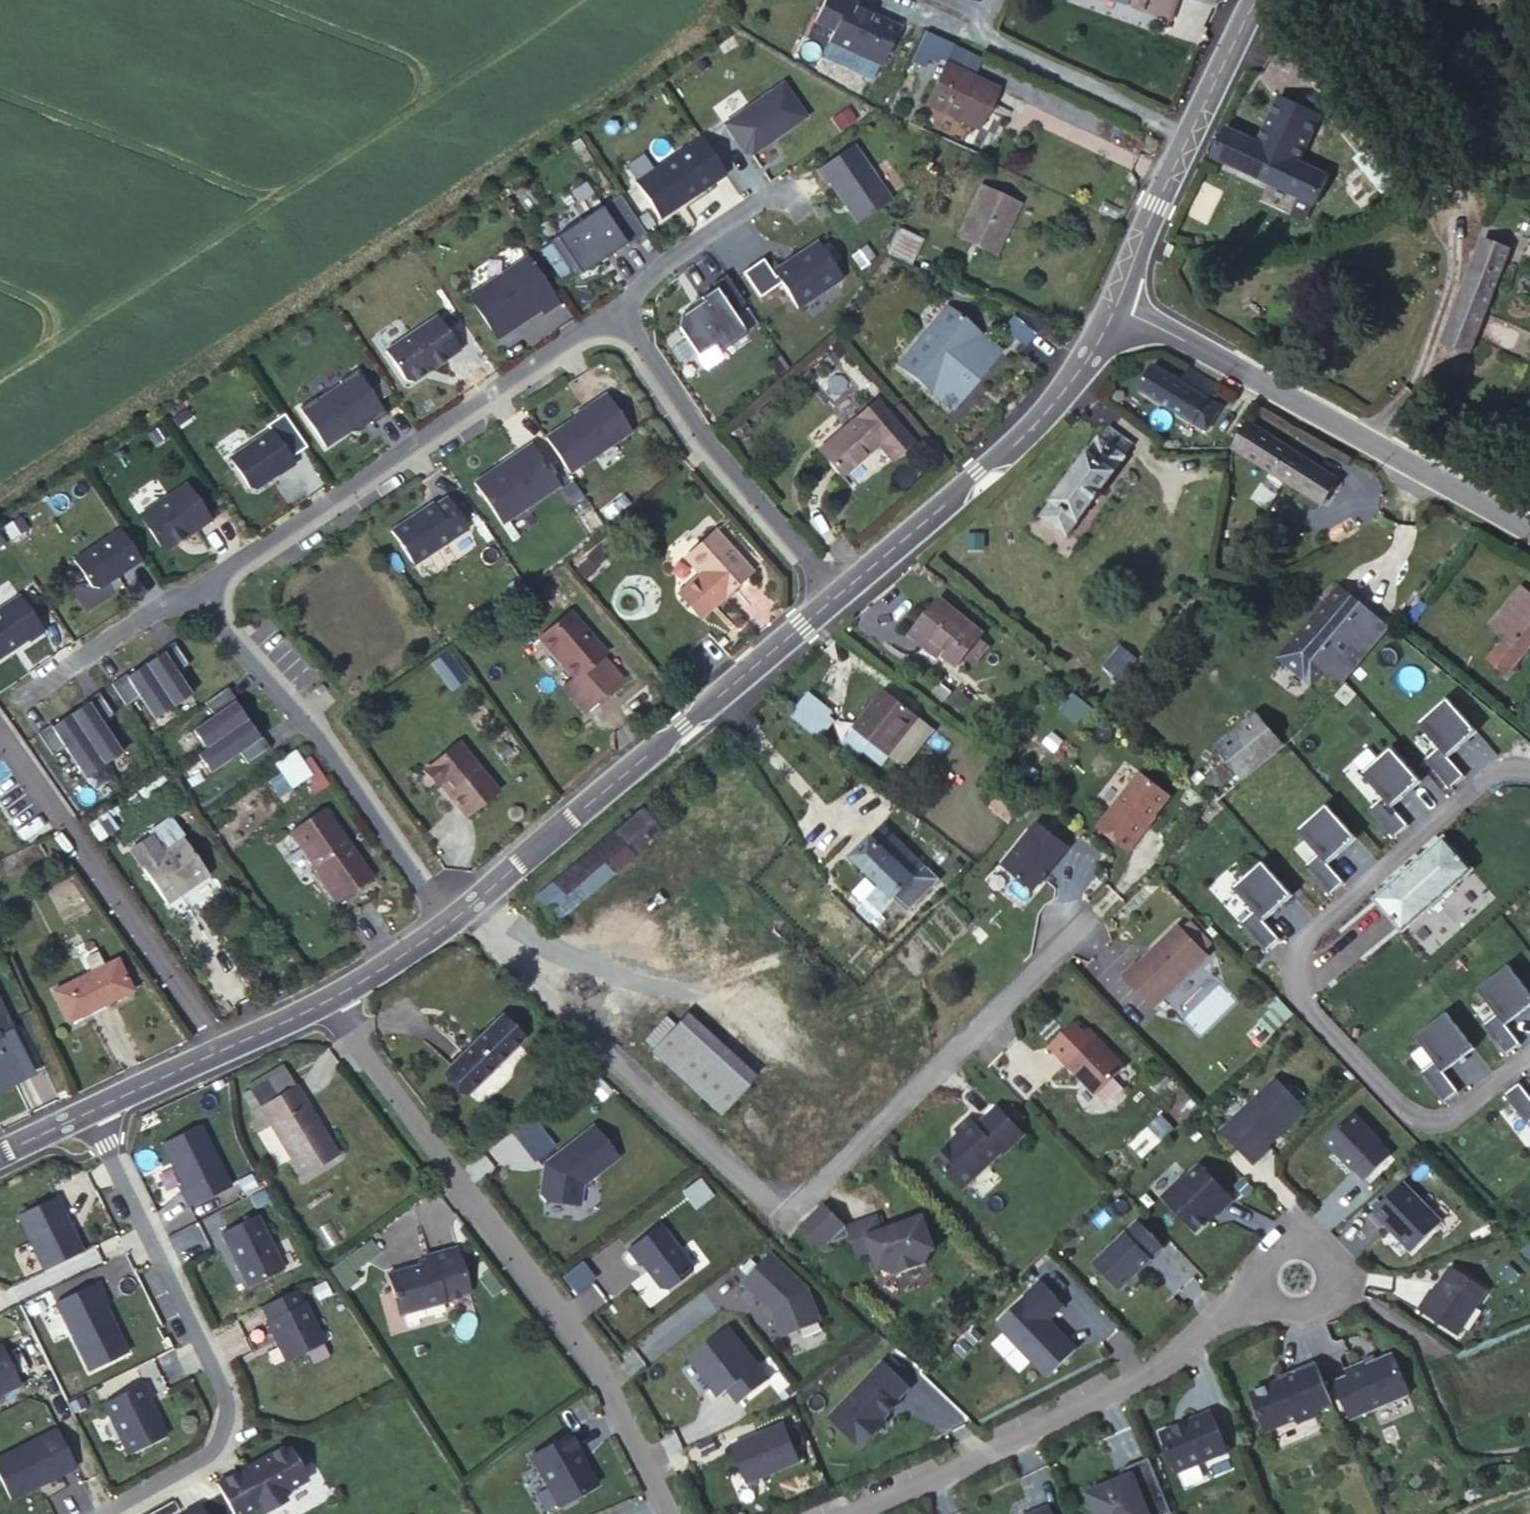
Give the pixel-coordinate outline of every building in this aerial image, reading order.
[(847,0),(825,0),(815,23),(834,31),(829,42),(882,67),(900,28),(859,9),(853,6),(854,3),(847,0)] [(1168,18),(1175,0),(1114,0),(1168,18)] [(925,32),(911,60),(925,67),(929,57),(936,60),(938,56),(945,59),(952,45),(925,32)] [(1409,61),(1400,51),(1392,57),(1401,67),(1409,61)] [(996,88),(944,64),(925,103),(976,127),(996,88)] [(781,81),(722,122),(743,151),(750,152),(765,142),(765,139),(770,135),(772,137),(804,114),(781,81)] [(1279,96),(1276,103),(1316,123),(1319,116),(1279,96)] [(1316,123),(1276,103),(1258,144),(1226,128),(1212,158),(1315,206),(1328,178),(1298,163),(1316,123)] [(700,137),(634,181),(658,217),(724,173),(700,137)] [(1383,192),(1399,180),(1370,143),(1355,155),(1383,192)] [(853,144),(818,169),(827,183),(829,182),(857,223),(891,200),(853,144)] [(1360,193),(1345,182),(1333,198),(1348,209),(1360,193)] [(1017,204),(980,186),(958,235),(995,252),(1017,204)] [(602,207),(550,242),(572,275),(578,276),(606,258),(604,255),(610,251),(612,254),(627,244),(602,207)] [(923,237),(898,226),(885,252),(911,264),(923,237)] [(1469,355),(1511,249),(1481,238),(1440,343),(1469,355)] [(762,258),(741,272),(758,297),(780,283),(797,308),(842,278),(817,241),(803,251),(804,252),(773,273),(775,276),(774,277),(762,258)] [(527,258),(469,297),(497,339),(522,322),(520,320),(524,317),(528,318),(541,309),(543,313),(558,304),(527,258)] [(743,302),(725,274),(711,283),(714,287),(699,297),(701,300),(680,315),(677,327),(696,355),(713,344),(718,351),(746,333),(731,310),(743,302)] [(978,334),(946,307),(899,365),(931,391),(978,334)] [(1013,313),(1003,326),(1025,343),(1035,329),(1013,313)] [(437,316),(385,351),(405,381),(413,383),(424,375),(423,373),(431,367),(432,369),(460,351),(437,316)] [(1181,382),(1154,364),(1138,388),(1205,430),(1220,407),(1208,399),(1217,385),(1189,367),(1181,382)] [(371,424),(385,415),(355,370),(339,381),(340,384),(316,400),(315,397),(298,408),(324,448),(348,432),(359,432),(359,429),(370,422),(371,424)] [(574,418),(545,437),(569,473),(631,431),(605,393),(572,416),(574,418)] [(913,443),(877,399),(818,450),(841,476),(879,444),(892,460),(913,443)] [(1251,425),(1235,449),(1323,507),(1339,483),(1251,425)] [(272,432),(230,460),(250,489),(257,490),(295,466),(272,432)] [(1098,439),(1041,515),(1068,536),(1124,458),(1098,439)] [(497,466),(473,482),(501,524),(559,485),(532,444),(505,461),(508,465),(500,470),(497,466)] [(186,485),(140,517),(161,548),(168,550),(210,521),(186,485)] [(432,503),(390,531),(412,564),(467,528),(446,497),(434,505),(432,503)] [(1347,517),(1334,526),(1342,539),(1356,530),(1347,517)] [(121,530),(74,562),(92,588),(100,590),(117,577),(117,578),(142,561),(121,530)] [(753,573),(716,531),(686,559),(723,599),(753,573)] [(1322,669),(1342,685),(1388,627),(1338,588),(1278,658),(1309,684),(1322,669)] [(1488,658),(1507,676),(1529,649),(1529,595),(1522,588),(1490,625),(1505,638),(1488,658)] [(0,608),(0,657),(27,639),(28,641),(42,632),(19,596),(0,608)] [(941,599),(915,631),(957,666),(983,634),(941,599)] [(603,654),(568,610),(540,634),(575,676),(563,686),(583,710),(619,681),(600,657),(603,654)] [(188,662),(172,640),(159,650),(161,652),(127,676),(125,674),(111,684),(126,706),(140,697),(155,718),(190,693),(175,672),(188,662)] [(1120,643),(1103,664),(1118,676),(1135,656),(1120,643)] [(432,659),(452,688),(468,677),(448,648),(432,659)] [(248,762),(270,746),(260,733),(258,735),(234,701),(236,699),(226,685),(204,700),(213,714),(192,729),(205,747),(197,753),(209,770),(239,750),(248,762)] [(854,728),(886,755),(917,718),(885,691),(854,728)] [(810,692),(790,717),(815,737),(817,734),(832,746),(843,734),(832,715),(834,712),(810,692)] [(52,726),(39,735),(54,757),(67,748),(89,778),(125,752),(103,722),(114,715),(99,693),(85,702),(87,704),(53,728),(52,726)] [(1480,731),(1451,697),(1422,721),(1443,745),(1428,758),(1453,787),(1468,774),(1451,755),(1480,731)] [(1079,734),(1099,708),(1088,699),(1065,727),(1070,731),(1072,729),(1079,734)] [(1243,782),(1284,747),(1256,714),(1215,748),(1243,782)] [(917,718),(886,755),(901,767),(931,729),(917,718)] [(497,790),(458,742),(426,766),(465,815),(497,790)] [(292,788),(313,773),(295,747),(274,762),(292,788)] [(1424,780),(1394,747),(1366,771),(1386,795),(1371,808),(1396,837),(1411,824),(1395,805),(1424,780)] [(1045,775),(1035,767),(1030,774),(1039,782),(1045,775)] [(1141,774),(1108,816),(1139,840),(1148,828),(1147,827),(1171,797),(1141,774)] [(101,832),(152,803),(140,783),(89,812),(101,832)] [(1006,788),(991,806),(1010,821),(1025,803),(1006,788)] [(1360,838),(1331,804),(1302,828),(1323,852),(1308,865),(1333,894),(1348,881),(1331,862),(1360,838)] [(326,805),(291,828),(316,866),(318,864),(323,871),(319,874),(336,900),(372,876),(326,805)] [(641,810),(537,896),(556,918),(660,832),(641,810)] [(1002,866),(1033,891),(1044,878),(1042,877),(1048,869),(1050,871),(1069,848),(1038,822),(1002,866)] [(908,910),(938,880),(884,827),(883,826),(853,856),(908,910)] [(208,874),(183,838),(143,866),(168,903),(208,874)] [(1443,839),(1376,899),(1402,929),(1470,869),(1443,839)] [(17,852),(5,858),(9,868),(21,863),(17,852)] [(1283,938),(1267,919),(1295,894),(1266,860),(1238,884),(1258,908),(1243,921),(1268,950),(1283,938)] [(1178,926),(1137,966),(1136,964),(1123,976),(1154,1008),(1207,956),(1203,952),(1212,944),(1190,922),(1182,931),(1178,926)] [(1509,965),(1479,988),(1498,1013),(1482,1025),(1506,1055),(1521,1044),(1506,1024),(1529,1006),(1529,993),(1509,965)] [(94,971),(54,991),(68,1020),(108,1000),(94,971)] [(1295,1015),(1282,1002),(1277,1007),(1289,1020),(1295,1015)] [(1289,1020),(1277,1007),(1260,1023),(1272,1036),(1289,1020)] [(1444,1071),(1475,1048),(1448,1012),(1418,1035),(1436,1060),(1421,1072),(1444,1102),(1459,1091),(1444,1071)] [(743,1087),(752,1078),(687,1014),(677,1023),(743,1087)] [(502,1016),(447,1070),(469,1092),(524,1038),(502,1016)] [(715,1115),(743,1087),(677,1023),(650,1051),(715,1115)] [(0,1037),(0,1083),(29,1069),(11,1032),(0,1037)] [(1096,1037),(1067,1064),(1096,1094),(1125,1068),(1096,1037)] [(1278,1079),(1222,1131),(1254,1165),(1266,1153),(1264,1150),(1307,1109),(1278,1079)] [(1521,1082),(1506,1094),(1529,1125),(1529,1124),(1529,1094),(1521,1082)] [(295,1086),(260,1107),(271,1123),(302,1176),(336,1157),(295,1086)] [(960,1135),(934,1158),(962,1189),(1001,1152),(1003,1154),(1024,1134),(997,1105),(977,1125),(969,1116),(955,1129),(960,1135)] [(271,1123),(260,1107),(251,1112),(252,1121),(258,1130),(271,1123)] [(1147,1151),(1173,1126),(1162,1114),(1136,1140),(1147,1151)] [(1358,1167),(1368,1178),(1391,1157),(1380,1146),(1382,1144),(1353,1114),(1327,1139),(1356,1169),(1358,1167)] [(198,1123),(160,1142),(180,1182),(183,1189),(180,1191),(188,1206),(229,1185),(198,1123)] [(619,1158),(593,1125),(544,1163),(541,1195),(547,1203),(581,1206),(583,1186),(619,1158)] [(1234,1200),(1201,1166),(1182,1184),(1180,1182),(1164,1197),(1197,1231),(1218,1211),(1220,1213),(1234,1200)] [(1403,1184),(1369,1216),(1381,1229),(1384,1225),(1411,1253),(1441,1224),(1403,1184)] [(54,1195),(16,1214),(43,1269),(81,1250),(54,1195)] [(822,1203),(797,1228),(820,1251),(826,1244),(848,1236),(845,1229),(844,1226),(822,1203)] [(283,1267),(256,1213),(220,1230),(246,1285),(283,1267)] [(876,1217),(860,1223),(872,1252),(879,1270),(881,1269),(895,1275),(925,1263),(932,1250),(935,1248),(922,1216),(881,1232),(876,1217)] [(1139,1221),(1095,1263),(1120,1290),(1164,1247),(1139,1221)] [(872,1252),(860,1223),(845,1229),(848,1236),(856,1258),(872,1252)] [(667,1288),(693,1269),(659,1225),(628,1249),(640,1265),(642,1263),(660,1287),(667,1288)] [(360,1281),(353,1267),(377,1254),(371,1242),(330,1264),(343,1290),(360,1281)] [(425,1261),(387,1270),(393,1295),(396,1295),(400,1311),(442,1301),(441,1299),(468,1292),(456,1245),(424,1253),(425,1261)] [(771,1254),(744,1283),(774,1311),(784,1336),(821,1320),(808,1289),(771,1254)] [(1458,1336),(1487,1291),(1452,1267),(1432,1299),(1429,1297),(1420,1311),(1458,1336)] [(103,1296),(96,1280),(54,1301),(88,1370),(126,1351),(103,1304),(100,1297),(103,1296)] [(1048,1377),(1077,1349),(1063,1334),(1062,1336),(1047,1321),(1040,1313),(1058,1297),(1042,1280),(997,1323),(1048,1377)] [(294,1288),(261,1305),(267,1318),(265,1319),(285,1360),(323,1341),(303,1301),(301,1302),(294,1288)] [(769,1379),(728,1326),(689,1356),(719,1396),(729,1388),(739,1402),(769,1379)] [(0,1345),(0,1392),(19,1383),(1,1345),(0,1345)] [(1410,1394),(1394,1354),(1367,1366),(1365,1363),(1346,1371),(1348,1377),(1335,1383),(1351,1419),(1410,1394)] [(887,1358),(833,1414),(865,1446),(882,1429),(878,1426),(893,1410),(916,1387),(887,1358)] [(1281,1381),(1251,1393),(1267,1431),(1297,1419),(1298,1423),(1319,1415),(1317,1411),(1333,1404),(1316,1362),(1280,1377),(1281,1381)] [(143,1382),(102,1402),(127,1453),(165,1435),(147,1398),(150,1397),(143,1382)] [(1160,1432),(1176,1472),(1227,1451),(1210,1411),(1160,1432)] [(800,1461),(785,1423),(732,1445),(747,1483),(800,1461)] [(0,1455),(0,1480),(9,1498),(38,1484),(36,1480),(41,1478),(46,1479),(74,1465),(55,1427),(0,1455)] [(531,1455),(559,1505),(597,1484),(570,1433),(531,1455)] [(233,1513),(242,1513),(260,1504),(264,1511),(285,1499),(281,1492),(306,1478),(289,1448),(282,1446),(258,1459),(259,1463),(244,1471),(242,1467),(215,1482),(233,1513)] [(1149,1458),(1129,1466),(1132,1474),(1124,1477),(1088,1492),(1097,1513),(1168,1513),(1172,1512),(1149,1458)] [(258,1459),(242,1467),(244,1471),(259,1463),(258,1459)] [(1121,1469),(1124,1477),(1132,1474),(1129,1466),(1121,1469)] [(182,1513),(205,1513),(199,1503),(182,1513)]
